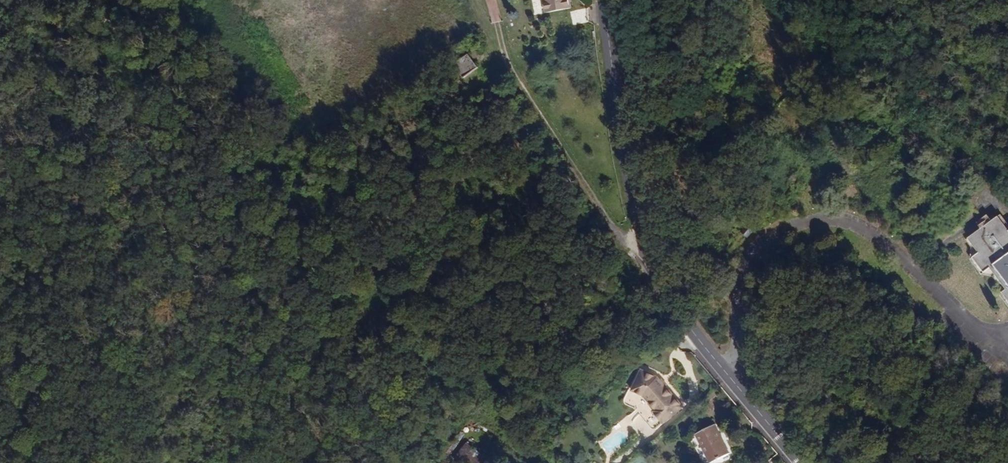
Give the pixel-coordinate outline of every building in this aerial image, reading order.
[(549,6),(549,17),(573,16),(572,2),(572,0),(548,0),(549,6)] [(473,57),(463,44),(449,54),(458,68),(473,57)] [(967,239),(978,254),(972,258),(983,272),(991,271),(1006,290),(1002,293),(1007,304),(1007,231),(996,216),(967,239)] [(745,232),(739,239),(745,243),(751,237),(745,232)] [(650,414),(647,416),(658,428),(660,426),(661,427),(678,412),(652,382),(635,374),(626,395),(637,399),(650,414)] [(715,424),(697,432),(711,462),(729,453),(715,424)] [(457,462),(483,462),(486,458),(467,443),(455,462),(457,462)]
